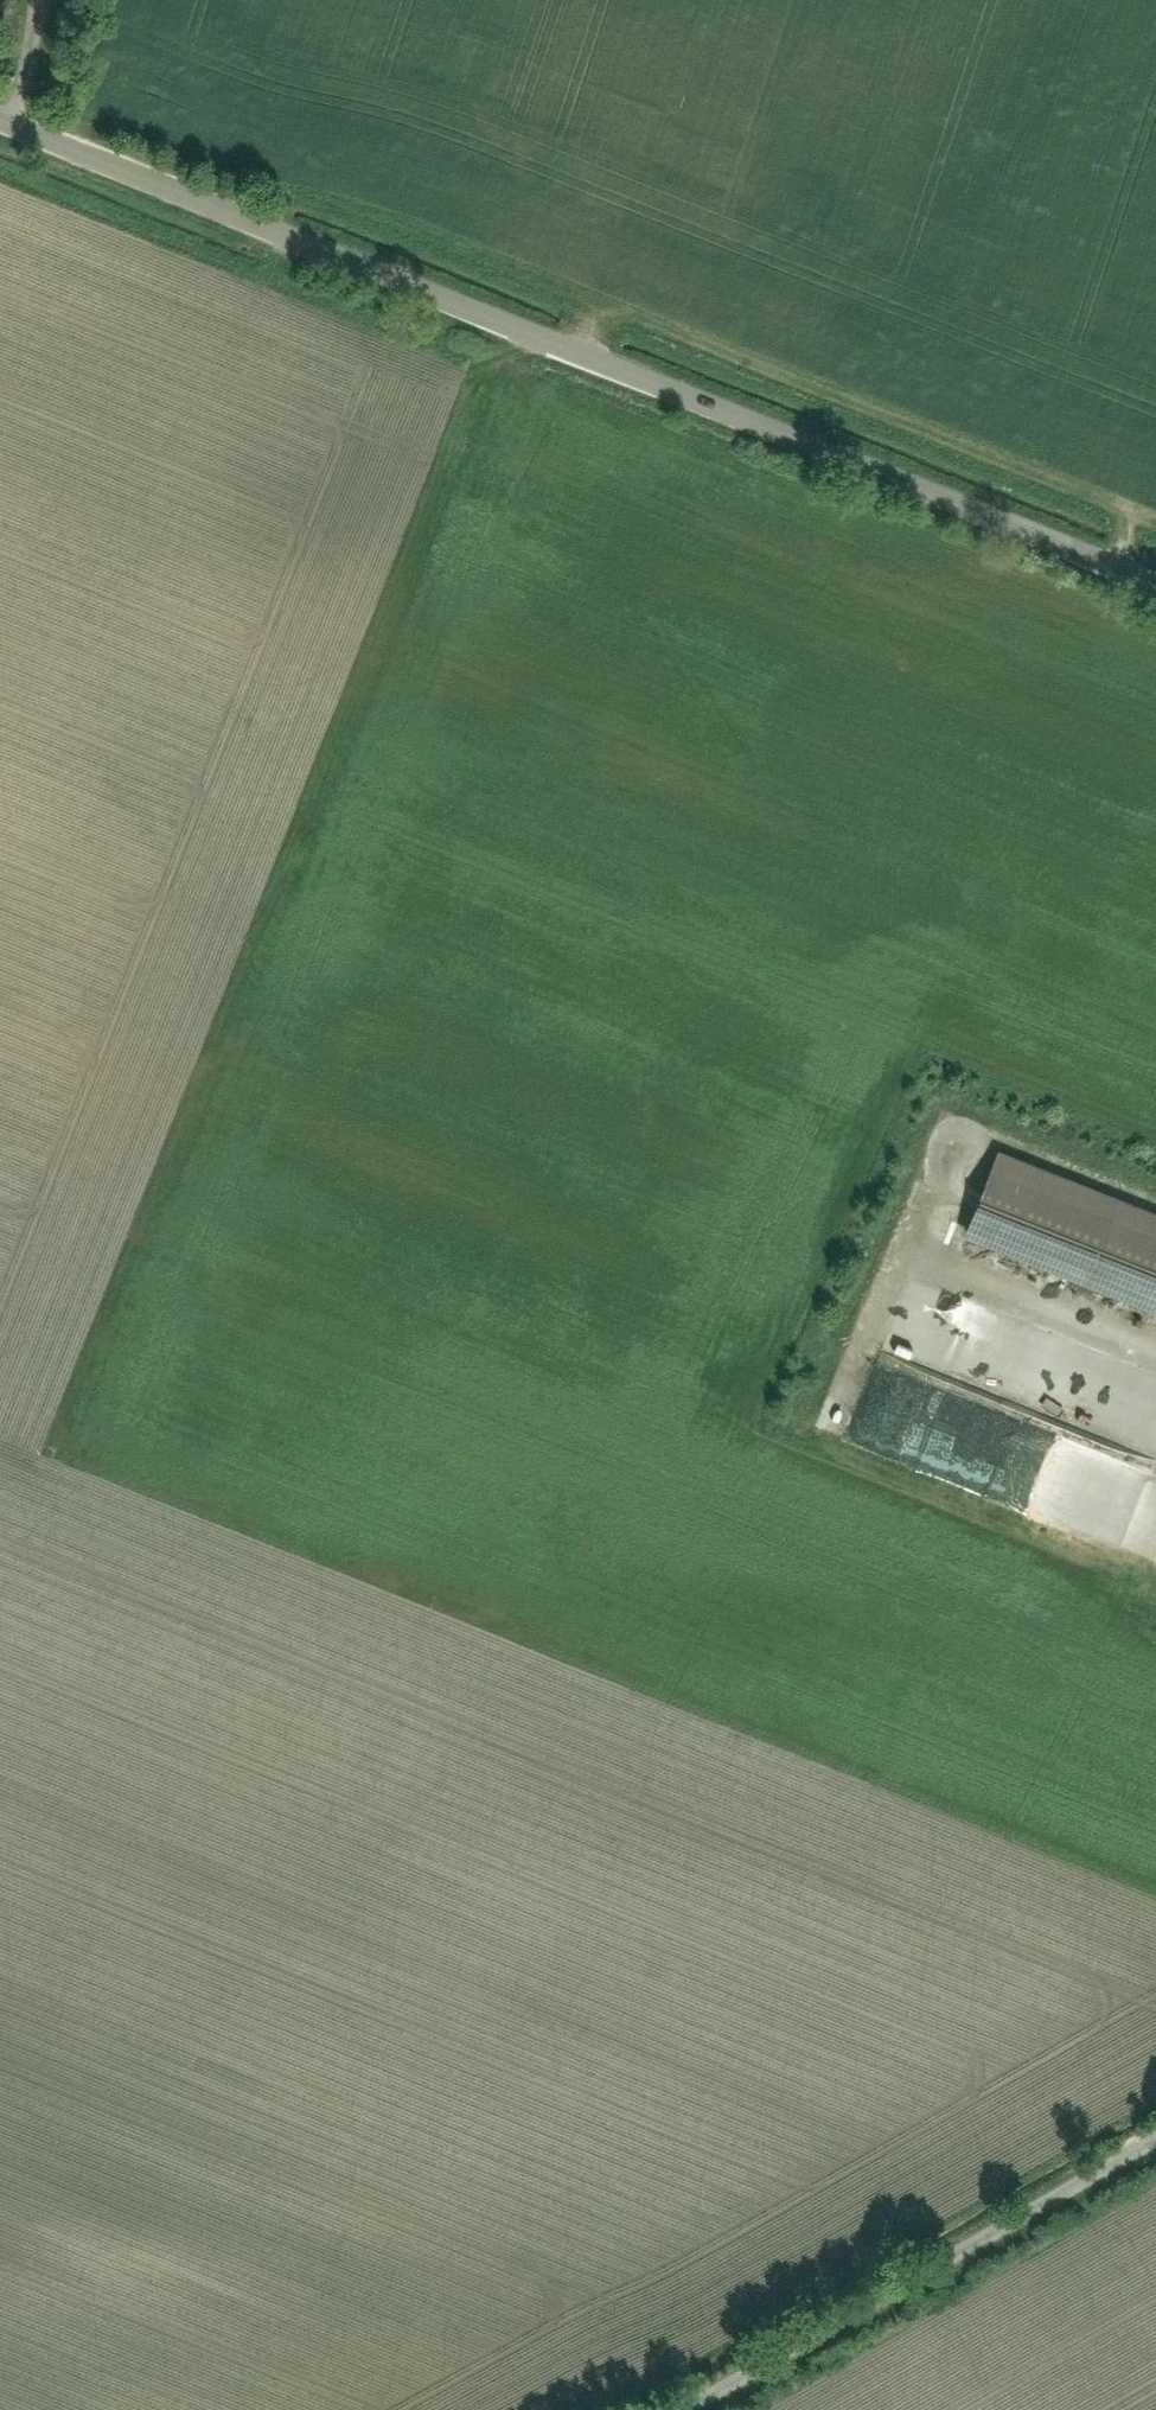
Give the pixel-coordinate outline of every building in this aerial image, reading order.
[(998,1138),(979,1186),(962,1230),(1155,1305),(1155,1199),(998,1138)]
